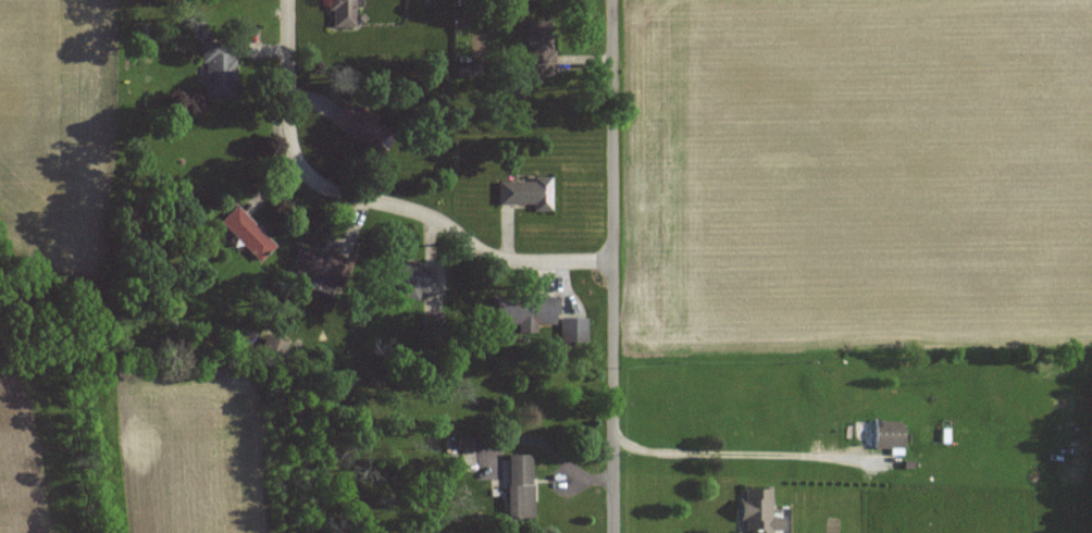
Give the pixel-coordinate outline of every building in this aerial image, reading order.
[(358,27),(358,0),(332,0),(332,27),(358,27)] [(528,22),(528,72),(554,72),(554,22),(528,22)] [(206,98),(236,98),(236,42),(206,42),(206,98)] [(331,125),(383,157),(399,131),(361,107),(358,112),(344,104),(331,125)] [(500,181),(500,205),(538,204),(538,212),(553,212),(553,180),(500,181)] [(261,262),(277,246),(238,206),(222,222),(261,262)] [(344,287),(352,260),(305,246),(297,273),(344,287)] [(421,301),(423,294),(431,296),(438,270),(387,257),(381,281),(403,287),(401,296),(421,301)] [(498,323),(520,323),(520,333),(538,333),(538,325),(557,325),(557,297),(498,297),(498,323)] [(587,319),(563,319),(563,343),(587,343),(587,319)] [(878,385),(856,385),(856,442),(874,442),(874,448),(905,448),(905,421),(878,421),(878,385)] [(509,518),(535,518),(535,455),(509,455),(509,518)] [(743,489),(744,531),(753,530),(753,532),(773,532),(773,530),(785,530),(785,517),(773,518),(773,489),(743,489)]
